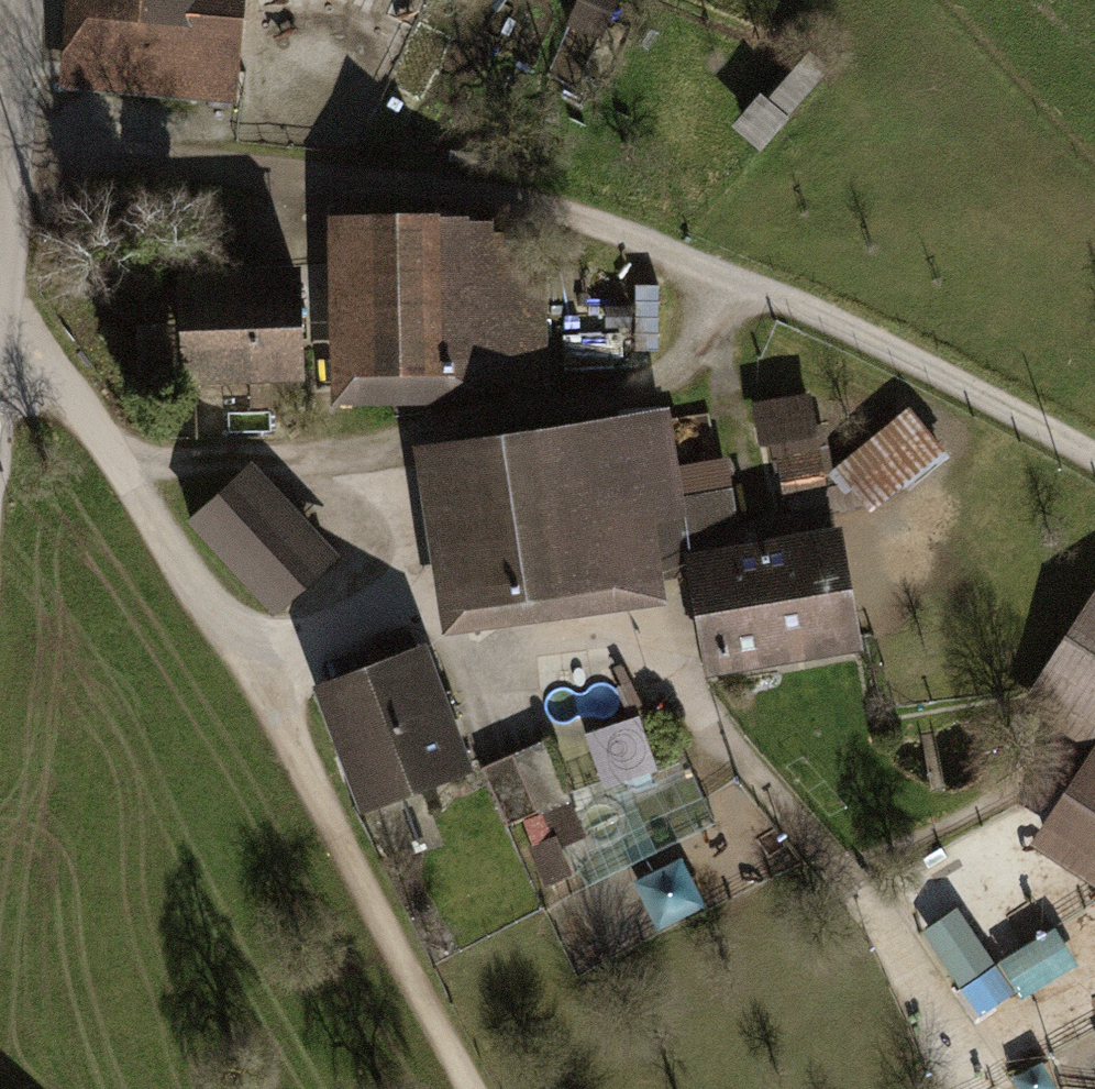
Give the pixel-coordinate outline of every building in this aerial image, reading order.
[(88,57),(227,70),(233,0),(93,0),(88,57)] [(620,20),(628,0),(583,0),(581,5),(620,20)] [(227,70),(88,57),(85,84),(224,95),(227,70)] [(525,381),(557,381),(555,269),(476,271),(475,224),(439,217),(355,219),(357,373),(446,372),(447,389),(477,388),(476,371),(525,370),(525,381)] [(201,275),(188,276),(192,375),(256,373),(257,391),(292,390),(291,371),(301,370),(298,283),(201,286),(201,275)] [(813,430),(807,395),(757,404),(763,439),(813,430)] [(840,462),(875,505),(945,450),(909,406),(840,462)] [(574,581),(611,576),(602,516),(673,505),(661,419),(448,451),(470,596),(544,585),(547,603),(577,598),(574,581)] [(819,475),(815,452),(781,459),(785,481),(819,475)] [(240,475),(196,515),(274,601),(319,560),(240,475)] [(835,541),(703,562),(720,661),(851,639),(835,541)] [(1038,695),(1094,732),(1094,608),(1038,695)] [(378,671),(331,689),(372,797),(457,765),(409,636),(371,650),(378,671)] [(643,709),(590,726),(608,781),(661,763),(643,709)] [(546,740),(482,767),(507,824),(571,800),(546,740)] [(1047,840),(1094,871),(1094,767),(1047,840)] [(542,814),(524,821),(548,880),(565,873),(542,814)] [(931,921),(978,1010),(1075,959),(1058,928),(995,961),(964,903),(931,921)]
